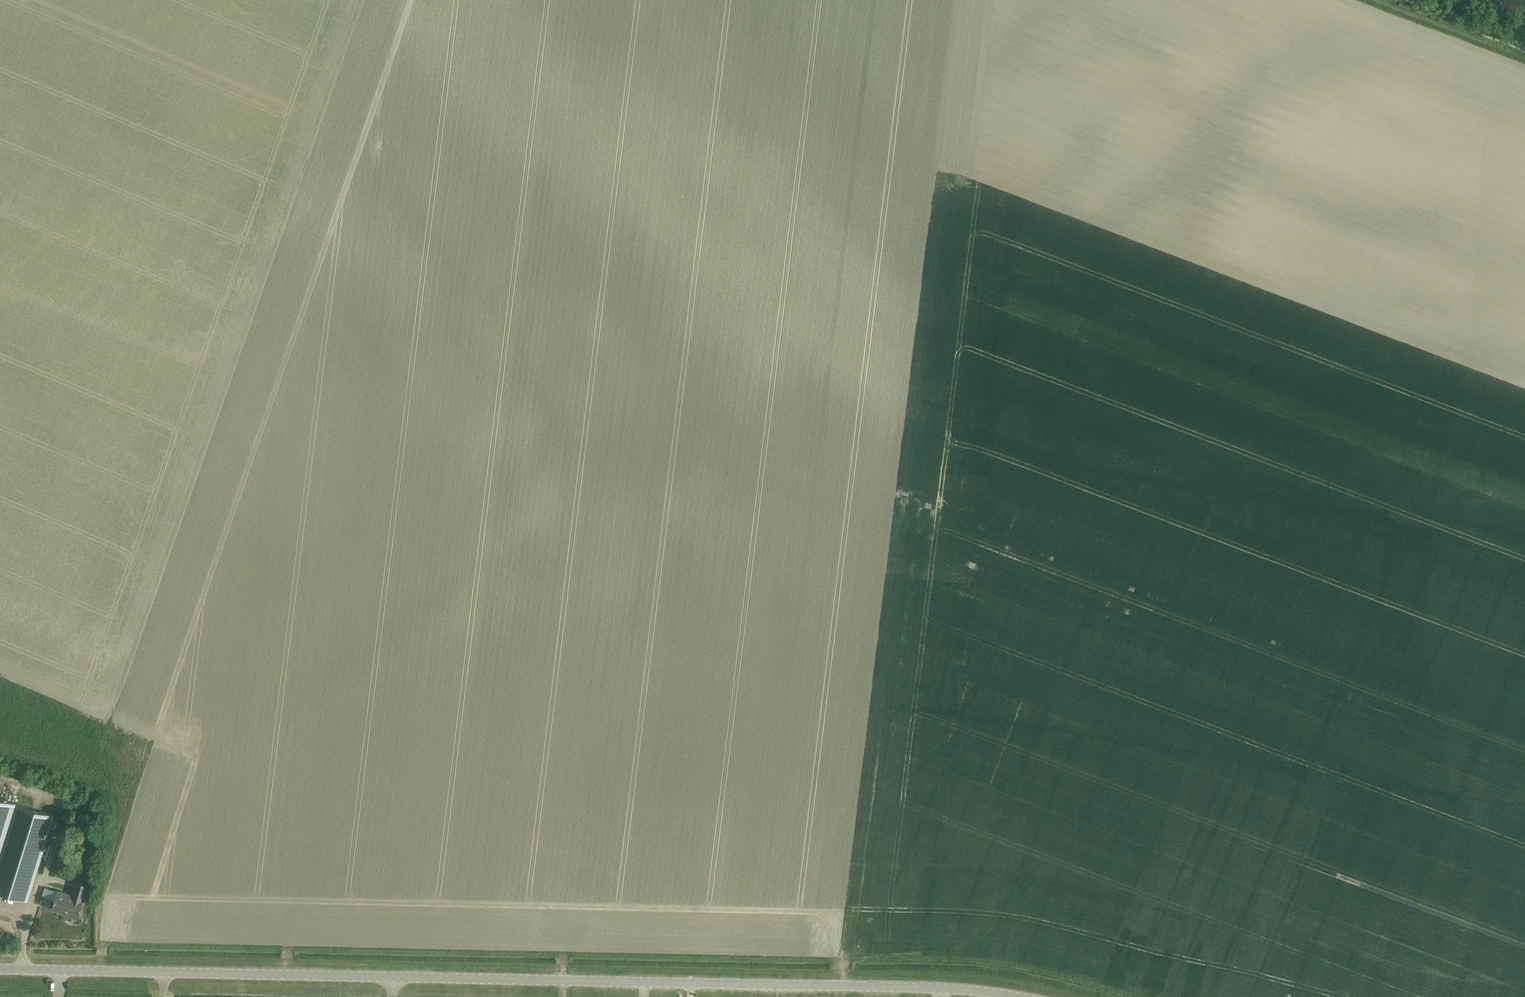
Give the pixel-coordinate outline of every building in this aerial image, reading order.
[(28,900),(37,872),(43,874),(46,862),(40,860),(55,815),(42,811),(47,796),(21,787),(16,803),(0,798),(0,892),(28,900)] [(52,899),(55,899),(52,908),(63,911),(62,913),(78,918),(88,885),(76,881),(72,894),(58,890),(45,886),(43,894),(51,897),(52,899)]
